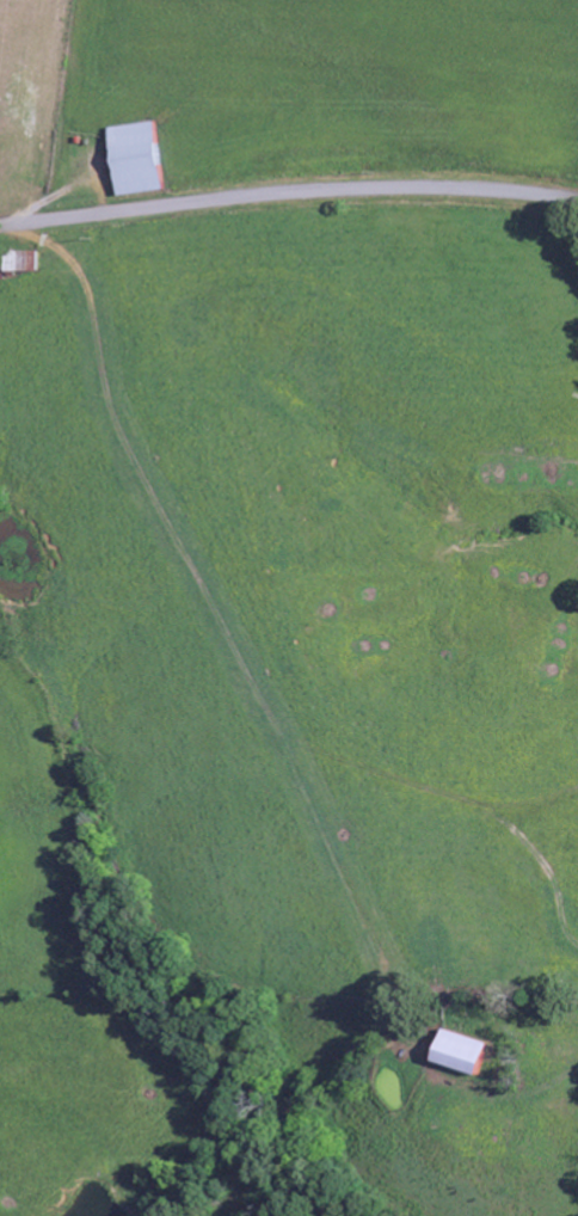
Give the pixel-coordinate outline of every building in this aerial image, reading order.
[(122,197),(169,191),(160,122),(113,128),(122,197)] [(488,1076),(495,1043),(447,1032),(440,1065),(488,1076)]
